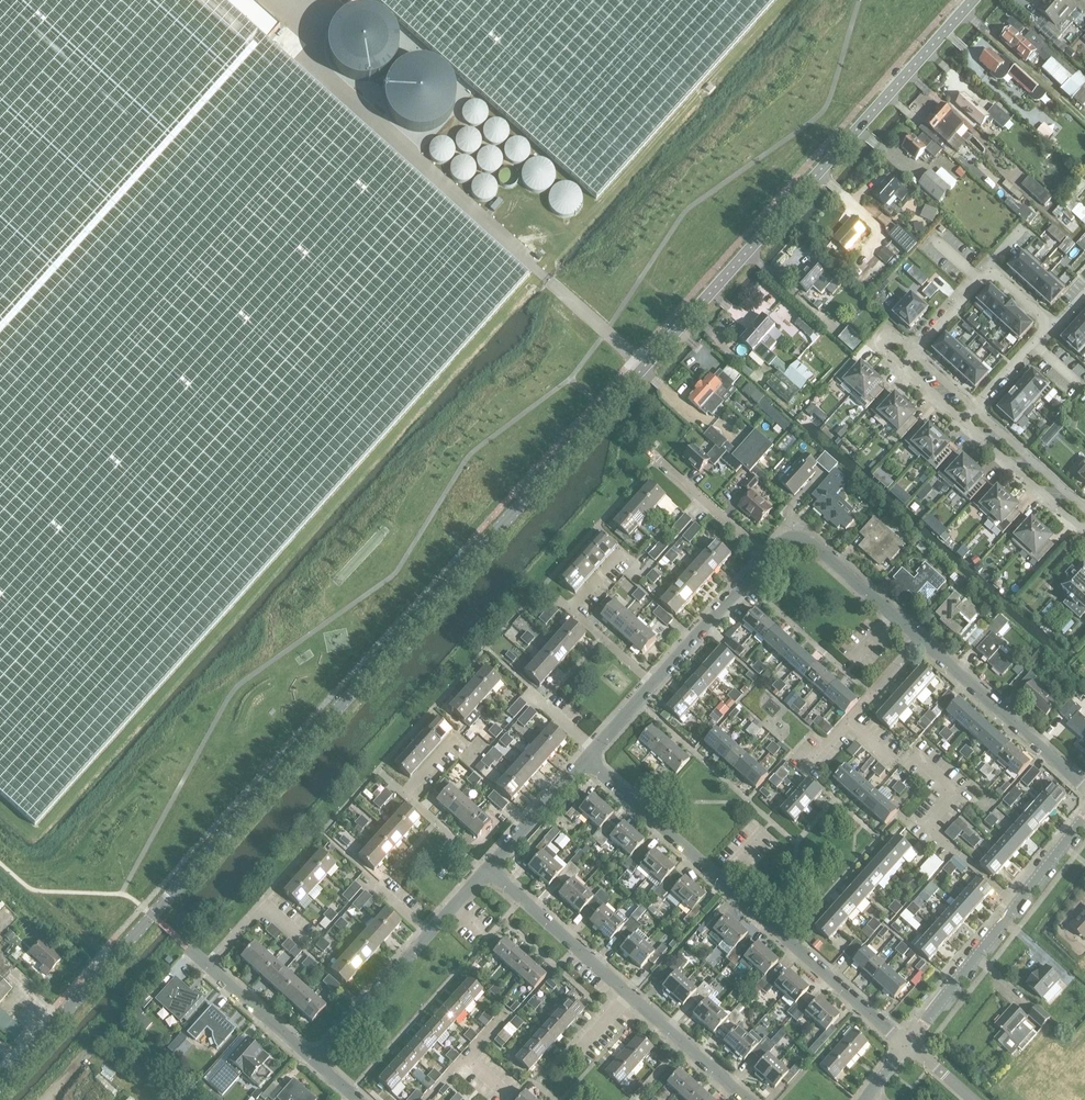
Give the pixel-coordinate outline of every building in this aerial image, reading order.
[(35,826),(528,275),(267,41),(280,26),(251,0),(0,0),(0,794),(35,826)] [(597,199),(736,43),(775,0),(374,0),(597,199)] [(1048,0),(1039,10),(1050,21),(1040,32),(1048,39),(1052,35),(1057,40),(1073,22),(1068,18),(1048,0)] [(1069,0),(1048,0),(1068,18),(1077,8),(1082,13),(1084,9),(1084,2),(1083,0),(1069,0)] [(328,52),(333,69),(344,81),(360,87),(377,85),(391,76),(399,61),(399,44),(391,29),(377,19),(360,17),(344,23),(333,36),(328,52)] [(1047,47),(1047,46),(1032,32),(1029,35),(1024,30),(1019,36),(1010,28),(1000,39),(1011,48),(1015,52),(1027,63),(1028,62),(1037,70),(1045,61),(1048,64),(1043,69),(1064,88),(1061,91),(1072,100),(1075,98),(1084,106),(1084,105),(1084,77),(1079,71),(1077,74),(1047,47)] [(1040,87),(1005,56),(1004,58),(1002,56),(1000,59),(990,50),(980,61),(993,73),(991,75),(995,78),(998,80),(1001,80),(1005,79),(1009,74),(1032,95),(1040,87)] [(1069,58),(1072,55),(1067,50),(1064,54),(1069,58)] [(383,99),(387,115),(398,128),(414,134),(431,132),(445,122),(453,107),(453,90),(445,75),(431,66),(414,64),(398,70),(387,82),(383,99)] [(910,104),(914,108),(927,95),(923,91),(910,104)] [(933,91),(917,106),(926,115),(929,111),(931,114),(943,101),(933,91)] [(982,127),(989,119),(991,121),(993,119),(1005,129),(1012,121),(996,106),(987,115),(965,95),(957,104),(982,127)] [(942,105),(933,115),(956,135),(964,126),(954,117),(942,105)] [(956,135),(933,115),(925,124),(938,136),(939,135),(949,144),(949,143),(958,151),(965,143),(956,135)] [(1048,139),(1056,131),(1046,121),(1038,129),(1048,139)] [(923,133),(917,140),(913,137),(902,149),(916,161),(933,142),(923,133)] [(480,165),(501,167),(503,149),(481,147),(480,165)] [(504,176),(512,174),(511,167),(502,170),(504,176)] [(942,169),(936,176),(931,171),(919,184),(940,202),(951,189),(957,183),(942,169)] [(474,176),(474,199),(497,199),(496,175),(474,176)] [(909,194),(901,187),(890,177),(874,195),(885,205),(894,195),(902,202),(909,194)] [(1044,206),(1053,197),(1029,177),(1021,185),(1044,206)] [(1029,226),(1034,220),(1010,198),(1004,204),(1029,226)] [(1074,210),(1084,221),(1084,204),(1082,201),(1074,210)] [(922,215),(934,221),(940,209),(927,204),(922,215)] [(1072,233),(1081,224),(1064,208),(1056,218),(1072,233)] [(847,251),(866,230),(853,218),(834,240),(847,251)] [(909,251),(917,242),(898,225),(890,233),(909,251)] [(1064,255),(1068,250),(1053,236),(1049,241),(1064,255)] [(879,255),(888,262),(896,254),(887,246),(879,255)] [(1018,276),(1031,262),(1022,254),(1009,268),(1018,276)] [(808,293),(825,274),(813,262),(795,282),(808,293)] [(1039,269),(1031,262),(1018,276),(1026,283),(1039,269)] [(1047,277),(1039,269),(1026,283),(1034,291),(1047,277)] [(923,286),(928,281),(923,276),(918,282),(923,286)] [(832,295),(843,284),(836,277),(826,289),(832,295)] [(1055,284),(1047,277),(1034,291),(1042,298),(1055,284)] [(1064,292),(1055,284),(1042,298),(1051,306),(1064,292)] [(987,310),(1000,295),(991,288),(978,302),(987,310)] [(928,310),(912,295),(903,304),(919,319),(928,310)] [(1008,303),(1000,295),(987,310),(995,317),(1008,303)] [(1016,310),(1008,303),(995,317),(1003,325),(1016,310)] [(919,319),(903,304),(894,314),(910,329),(919,319)] [(1024,318),(1016,310),(1003,325),(1011,332),(1024,318)] [(811,338),(819,328),(804,315),(795,324),(811,338)] [(763,316),(756,325),(777,343),(768,335),(775,327),(763,316)] [(1033,326),(1024,318),(1011,332),(1020,340),(1033,326)] [(1071,330),(1084,343),(1084,326),(1080,321),(1071,330)] [(777,343),(756,325),(755,324),(747,332),(748,333),(760,344),(761,343),(770,351),(777,343)] [(849,326),(839,338),(855,351),(865,339),(849,326)] [(1071,330),(1062,339),(1079,354),(1084,347),(1084,343),(1071,330)] [(760,344),(748,333),(741,341),(753,352),(754,351),(758,355),(762,351),(757,347),(760,344)] [(942,358),(955,344),(947,336),(934,350),(942,358)] [(964,352),(955,344),(942,358),(951,366),(964,352)] [(972,359),(964,352),(951,366),(959,373),(972,359)] [(980,367),(972,359),(959,373),(967,381),(980,367)] [(797,361),(784,375),(779,371),(767,385),(788,404),(814,376),(797,361)] [(858,367),(853,362),(837,380),(842,385),(845,382),(855,391),(872,373),(866,367),(864,369),(860,366),(862,364),(861,363),(858,367)] [(989,375),(980,367),(967,381),(976,389),(989,375)] [(1033,372),(1024,381),(1040,396),(1049,386),(1033,372)] [(710,375),(703,383),(720,398),(726,392),(727,393),(735,384),(723,373),(717,381),(710,375)] [(877,378),(872,373),(855,391),(851,396),(866,409),(874,401),(884,390),(879,385),(882,382),(881,381),(879,383),(876,380),(877,378)] [(1024,381),(1016,390),(1032,405),(1040,396),(1024,381)] [(720,398),(703,383),(702,383),(695,391),(695,392),(717,411),(717,410),(720,406),(716,403),(720,398),(720,399),(720,398)] [(835,387),(830,383),(826,388),(831,392),(835,387)] [(755,395),(758,392),(749,384),(746,387),(755,395)] [(755,395),(746,387),(743,390),(752,399),(755,395)] [(1016,390),(1007,400),(1023,415),(1032,405),(1016,390)] [(717,411),(695,392),(688,400),(705,415),(709,411),(713,415),(717,411)] [(892,398),(887,393),(871,411),(876,416),(879,414),(889,423),(889,422),(906,404),(900,398),(898,400),(894,397),(896,395),(895,394),(892,398)] [(1023,415),(1007,400),(998,409),(1015,424),(1023,415)] [(822,420),(827,414),(814,402),(809,408),(822,420)] [(911,409),(906,404),(889,422),(899,430),(896,434),(902,439),(918,421),(913,416),(916,413),(915,413),(914,414),(910,411),(911,409)] [(1070,416),(1067,427),(1074,429),(1077,418),(1070,416)] [(1057,423),(1054,428),(1060,433),(1063,428),(1057,423)] [(927,429),(921,424),(905,442),(911,447),(914,444),(924,453),(940,435),(934,429),(932,431),(928,428),(930,426),(930,425),(927,429)] [(704,436),(717,447),(725,455),(727,452),(750,473),(774,447),(756,430),(738,451),(712,427),(704,436)] [(788,450),(797,438),(790,433),(781,445),(788,450)] [(946,440),(940,435),(924,453),(921,456),(936,470),(942,463),(952,452),(947,447),(950,444),(949,444),(948,446),(944,442),(946,440)] [(695,447),(684,458),(700,472),(710,461),(715,466),(725,455),(717,447),(707,458),(695,447)] [(838,465),(826,453),(818,462),(830,473),(838,465)] [(811,472),(817,465),(806,455),(793,470),(791,468),(784,475),(787,478),(782,484),(780,482),(780,483),(795,496),(814,475),(811,472)] [(955,487),(972,468),(974,466),(968,461),(966,462),(962,459),(964,457),(964,456),(961,460),(955,455),(946,466),(938,474),(953,489),(955,487)] [(980,471),(974,466),(972,468),(955,487),(964,496),(970,501),(986,483),(981,478),(984,475),(982,477),(978,473),(980,471)] [(889,488),(895,482),(880,468),(874,475),(889,488)] [(750,493),(759,482),(754,476),(744,488),(750,493)] [(891,490),(906,503),(913,496),(898,483),(891,490)] [(917,494),(922,499),(928,494),(931,497),(938,491),(930,483),(917,494)] [(666,497),(651,484),(642,494),(657,507),(666,497)] [(837,529),(849,516),(824,494),(829,490),(823,485),(813,496),(819,501),(813,507),(837,529)] [(995,491),(990,486),(973,504),(979,509),(982,506),(992,515),(1008,497),(1002,492),(1000,494),(997,490),(998,488),(995,491)] [(760,524),(772,511),(752,493),(739,508),(746,514),(747,513),(760,524)] [(657,507),(642,494),(633,504),(648,518),(657,507)] [(1014,502),(1008,497),(992,515),(987,520),(1003,534),(1011,525),(1020,514),(1015,509),(1018,506),(1016,508),(1012,504),(1014,502)] [(648,518),(633,504),(624,514),(639,528),(648,518)] [(931,512),(925,519),(941,535),(948,528),(931,512)] [(693,520),(685,513),(676,524),(683,531),(693,520)] [(639,528),(624,514),(614,525),(629,538),(639,528)] [(1022,550),(1042,528),(1036,523),(1035,525),(1031,521),(1032,519),(1029,522),(1024,517),(1014,528),(1007,536),(1012,541),(1022,550)] [(890,563),(906,546),(874,518),(863,531),(868,536),(858,547),(865,554),(865,553),(878,565),(885,558),(890,563)] [(703,529),(700,527),(696,522),(686,533),(693,540),(703,529)] [(683,531),(676,524),(673,528),(680,534),(683,531)] [(1042,528),(1022,550),(1032,559),(1033,558),(1038,563),(1055,545),(1049,540),(1052,537),(1050,539),(1046,535),(1048,533),(1042,528)] [(664,540),(668,536),(663,532),(659,536),(664,540)] [(693,540),(686,533),(683,537),(690,543),(693,540)] [(615,545),(604,535),(594,547),(605,557),(615,545)] [(665,551),(668,547),(661,540),(657,544),(665,551)] [(716,542),(707,552),(722,566),(732,556),(716,542)] [(665,551),(657,544),(648,555),(655,561),(665,551)] [(605,557),(594,547),(583,559),(594,569),(605,557)] [(679,556),(671,549),(667,553),(675,561),(679,556)] [(722,566),(707,552),(698,562),(713,576),(722,566)] [(675,561),(667,553),(664,557),(672,564),(675,561)] [(594,569),(583,559),(573,570),(584,580),(594,569)] [(713,576),(698,562),(689,573),(704,586),(713,576)] [(946,583),(927,566),(925,563),(916,573),(919,575),(914,580),(902,569),(893,580),(914,599),(927,584),(937,593),(946,583)] [(1068,598),(1063,604),(1080,619),(1084,614),(1084,565),(1077,573),(1074,569),(1069,575),(1073,578),(1063,589),(1071,596),(1068,598)] [(649,574),(657,581),(661,577),(653,569),(649,574)] [(584,580),(573,570),(562,582),(573,592),(584,580)] [(704,586),(689,573),(680,583),(695,596),(704,586)] [(649,574),(646,577),(654,584),(657,581),(649,574)] [(695,596),(680,583),(671,593),(686,607),(695,596)] [(637,600),(644,592),(639,588),(632,596),(637,600)] [(640,603),(647,595),(644,592),(637,600),(640,603)] [(942,624),(956,637),(965,645),(980,629),(972,622),(980,613),(965,600),(964,601),(955,592),(935,615),(943,622),(942,624)] [(676,617),(686,607),(671,593),(661,603),(676,617)] [(602,618),(612,627),(626,612),(616,602),(602,618)] [(1051,603),(1042,613),(1046,617),(1055,607),(1051,603)] [(549,621),(559,611),(551,604),(542,615),(549,621)] [(657,618),(664,610),(659,606),(653,614),(657,618)] [(667,627),(674,619),(664,610),(657,618),(667,627)] [(755,611),(744,624),(754,633),(766,620),(755,611)] [(626,612),(612,627),(622,636),(636,621),(626,612)] [(549,621),(542,615),(538,619),(546,625),(549,621)] [(1000,616),(983,634),(988,639),(992,634),(996,638),(1009,624),(1000,616)] [(776,629),(766,620),(754,633),(764,642),(776,629)] [(1070,620),(1061,630),(1065,634),(1074,624),(1070,620)] [(636,621),(622,636),(632,645),(646,630),(636,621)] [(570,622),(561,632),(576,646),(586,635),(570,622)] [(786,638),(776,629),(764,642),(774,652),(786,638)] [(646,630),(632,645),(643,655),(657,639),(646,630)] [(531,642),(535,638),(527,631),(524,635),(531,642)] [(561,632),(552,642),(567,656),(576,646),(561,632)] [(1001,677),(1014,663),(999,650),(1004,645),(996,638),(992,634),(988,639),(977,651),(993,666),(991,668),(1001,677)] [(531,642),(524,635),(520,639),(528,646),(531,642)] [(736,654),(742,647),(731,637),(725,644),(736,654)] [(796,648),(786,638),(774,652),(785,661),(796,648)] [(552,642),(543,652),(558,666),(567,656),(552,642)] [(736,654),(739,657),(746,650),(742,647),(736,654)] [(735,660),(722,648),(713,659),(726,670),(735,660)] [(806,657),(796,648),(785,661),(795,670),(806,657)] [(513,663),(517,658),(509,651),(505,656),(513,663)] [(543,652),(533,662),(549,676),(558,666),(543,652)] [(817,666),(806,657),(795,670),(805,679),(817,666)] [(726,670),(713,659),(704,669),(717,681),(726,670)] [(756,672),(763,664),(759,660),(752,668),(756,672)] [(539,687),(549,676),(533,662),(524,673),(539,687)] [(756,672),(760,675),(767,667),(763,664),(756,672)] [(827,675),(817,666),(805,679),(815,688),(827,675)] [(914,677),(927,689),(934,696),(938,691),(931,685),(936,679),(923,667),(914,677)] [(485,668),(476,678),(491,692),(501,682),(485,668)] [(717,681),(704,669),(695,679),(708,691),(708,690),(712,694),(720,684),(717,681)] [(746,676),(754,683),(757,679),(750,672),(746,676)] [(1045,717),(1056,704),(1032,682),(1036,678),(1030,673),(1018,686),(1024,691),(1021,695),(1045,717)] [(837,684),(827,675),(815,688),(825,697),(837,684)] [(927,689),(914,677),(905,688),(918,699),(920,702),(924,698),(921,695),(927,689)] [(491,692),(476,678),(467,688),(482,702),(491,692)] [(708,691),(695,679),(686,689),(699,701),(708,691)] [(776,690),(783,682),(779,679),(772,686),(776,690)] [(780,693),(787,685),(783,682),(776,690),(780,693)] [(835,706),(847,693),(837,684),(825,697),(823,700),(827,703),(829,701),(835,706)] [(482,702),(467,688),(458,698),(473,712),(482,702)] [(731,693),(738,700),(742,695),(735,688),(731,693)] [(918,699),(905,688),(895,698),(909,709),(911,712),(915,708),(912,705),(918,699)] [(699,701),(686,689),(676,699),(690,711),(699,701)] [(956,696),(951,692),(949,690),(939,701),(947,707),(956,696)] [(728,696),(735,703),(738,700),(731,693),(728,696)] [(857,702),(847,693),(835,706),(846,716),(857,702)] [(797,708),(804,700),(799,697),(792,705),(797,708)] [(473,712),(458,698),(449,709),(464,723),(473,712)] [(527,704),(520,698),(510,709),(517,715),(527,704)] [(909,709),(895,698),(886,708),(899,720),(909,709)] [(690,711),(676,699),(667,710),(680,721),(681,721),(684,724),(688,719),(685,716),(690,711)] [(970,709),(959,699),(947,712),(958,722),(970,709)] [(800,712),(807,704),(804,700),(797,708),(800,712)] [(1072,700),(1062,710),(1065,714),(1075,703),(1072,700)] [(947,707),(939,701),(936,704),(943,711),(947,707)] [(740,703),(729,716),(733,720),(745,707),(740,703)] [(1080,743),(1078,745),(1084,751),(1084,721),(1078,714),(1081,710),(1076,705),(1064,718),(1070,723),(1067,727),(1082,741),(1080,743)] [(527,724),(537,713),(530,707),(520,718),(527,724)] [(899,720),(886,708),(877,718),(890,730),(899,720)] [(517,715),(510,709),(507,712),(514,719),(517,715)] [(712,713),(720,720),(724,716),(716,709),(712,713)] [(980,718),(970,709),(958,722),(968,731),(980,718)] [(709,717),(717,723),(720,720),(712,713),(709,717)] [(817,727),(823,719),(819,715),(812,723),(817,727)] [(921,720),(928,727),(932,723),(924,716),(921,720)] [(527,724),(520,718),(517,721),(524,728),(527,724)] [(990,727),(980,718),(968,731),(978,740),(990,727)] [(817,727),(818,727),(827,736),(834,729),(823,719),(817,727)] [(450,730),(439,720),(428,731),(439,742),(450,730)] [(750,735),(760,724),(756,720),(746,731),(750,735)] [(917,724),(925,731),(928,727),(921,720),(917,724)] [(492,728),(499,735),(503,731),(495,724),(492,728)] [(753,738),(764,727),(760,724),(750,735),(753,738)] [(652,726),(639,741),(652,752),(665,737),(652,726)] [(944,737),(951,729),(947,726),(940,734),(944,737)] [(551,727),(541,737),(557,751),(566,740),(551,727)] [(990,727),(978,740),(976,742),(981,746),(983,744),(988,749),(1000,736),(990,727)] [(492,728),(488,732),(496,739),(499,735),(492,728)] [(694,733),(702,740),(706,736),(698,729),(694,733)] [(948,741),(955,733),(951,729),(944,737),(948,741)] [(439,742),(428,731),(418,743),(428,753),(439,742)] [(717,731),(705,744),(716,753),(727,740),(717,731)] [(517,747),(512,742),(514,741),(506,734),(499,741),(507,749),(510,745),(514,750),(517,747)] [(1000,736),(988,749),(998,758),(1010,745),(1000,736)] [(541,737),(532,747),(547,761),(557,751),(541,737)] [(665,737),(652,752),(664,763),(677,748),(665,737)] [(906,737),(902,741),(910,748),(914,744),(906,737)] [(727,740),(716,753),(726,762),(737,749),(727,740)] [(770,753),(777,745),(773,742),(766,750),(770,753)] [(781,742),(770,753),(774,757),(784,745),(781,742)] [(428,753),(418,743),(407,754),(418,764),(428,753)] [(855,756),(862,748),(856,743),(847,753),(853,758),(855,756)] [(964,755),(972,747),(968,744),(961,752),(964,755)] [(1010,745),(998,758),(1008,767),(1020,754),(1010,745)] [(532,747),(523,758),(538,771),(547,761),(532,747)] [(968,759),(975,751),(972,747),(964,755),(968,759)] [(677,748),(664,763),(676,774),(689,760),(677,748)] [(862,748),(855,756),(859,759),(866,751),(862,748)] [(737,749),(726,762),(736,771),(748,758),(751,754),(746,750),(743,754),(737,749)] [(418,764),(407,754),(397,766),(407,776),(418,764)] [(495,761),(488,754),(484,758),(492,765),(495,761)] [(1020,754),(1008,767),(1019,777),(1031,763),(1020,754)] [(876,760),(872,757),(861,770),(864,773),(876,760)] [(492,765),(484,758),(481,762),(488,769),(492,765)] [(523,758),(514,768),(529,781),(538,771),(523,758)] [(748,758),(736,771),(746,781),(758,767),(748,758)] [(985,773),(992,765),(988,762),(981,770),(985,773)] [(876,774),(883,766),(879,763),(872,771),(876,774)] [(989,777),(996,769),(992,765),(985,773),(989,777)] [(834,780),(844,789),(856,775),(846,766),(834,780)] [(880,778),(886,770),(887,770),(883,766),(876,774),(880,778)] [(1041,773),(1039,771),(1034,766),(1024,777),(1032,783),(1041,773)] [(758,767),(746,781),(756,790),(768,777),(758,767)] [(782,767),(775,775),(782,782),(789,774),(782,767)] [(514,768),(505,778),(520,791),(529,781),(514,768)] [(477,776),(473,773),(466,781),(470,784),(477,776)] [(856,775),(844,789),(854,798),(866,784),(856,775)] [(477,776),(470,784),(474,788),(481,780),(477,776)] [(796,788),(800,791),(813,803),(822,792),(806,777),(796,788)] [(1032,783),(1024,777),(1021,781),(1028,787),(1032,783)] [(505,778),(496,788),(511,802),(520,791),(505,778)] [(1005,792),(1012,784),(1008,780),(1001,788),(1005,792)] [(903,785),(899,781),(892,789),(896,792),(903,785)] [(1047,786),(1050,789),(1044,795),(1058,807),(1067,796),(1051,782),(1047,786)] [(866,784),(854,798),(864,807),(877,793),(866,784)] [(900,796),(907,788),(903,785),(896,792),(900,796)] [(372,791),(377,796),(381,791),(376,787),(372,791)] [(437,802),(447,812),(461,796),(450,787),(437,802)] [(393,795),(386,788),(376,799),(383,806),(393,795)] [(763,788),(760,792),(767,799),(771,795),(763,788)] [(498,795),(494,791),(487,798),(492,802),(498,795)] [(800,791),(791,801),(804,813),(813,803),(800,791)] [(877,793),(864,807),(875,816),(887,802),(877,793)] [(1006,797),(1014,804),(1018,800),(1010,793),(1006,797)] [(498,795),(492,802),(502,811),(508,804),(498,795)] [(1044,795),(1035,805),(1049,817),(1058,807),(1044,795)] [(461,796),(447,812),(457,821),(471,805),(461,796)] [(585,805),(580,801),(566,816),(571,821),(574,818),(576,820),(581,814),(589,821),(603,806),(593,797),(585,805)] [(1006,797),(1003,801),(1011,808),(1014,804),(1006,797)] [(383,806),(376,799),(373,803),(380,809),(383,806)] [(791,801),(781,811),(795,823),(804,813),(791,801)] [(887,802),(875,816),(885,825),(897,812),(887,802)] [(1028,806),(1031,809),(1026,815),(1040,827),(1049,817),(1035,805),(1032,802),(1028,806)] [(471,805),(457,821),(467,830),(481,814),(471,805)] [(405,806),(396,817),(411,830),(420,820),(405,806)] [(613,815),(603,806),(589,821),(599,830),(591,839),(597,844),(611,828),(605,824),(613,815)] [(999,820),(991,813),(988,817),(996,824),(999,820)] [(481,814),(467,830),(477,839),(491,824),(481,814)] [(366,826),(369,822),(362,815),(358,819),(366,826)] [(1026,815),(1017,825),(1031,837),(1040,827),(1026,815)] [(396,817),(387,827),(402,841),(411,830),(396,817)] [(996,824),(988,817),(985,821),(985,822),(992,828),(996,824)] [(366,826),(358,819),(354,823),(362,830),(366,826)] [(981,841),(973,834),(967,828),(967,827),(958,819),(954,823),(965,833),(970,837),(978,844),(981,841)] [(954,842),(963,832),(954,823),(945,834),(954,842)] [(615,833),(611,828),(597,844),(602,848),(609,840),(620,849),(633,834),(623,824),(615,833)] [(1017,825),(1008,835),(1022,847),(1031,837),(1017,825)] [(387,827),(377,837),(393,851),(402,841),(387,827)] [(555,841),(563,848),(572,839),(563,832),(555,841)] [(970,837),(965,833),(962,837),(966,841),(974,848),(978,844),(970,837)] [(644,843),(633,834),(620,849),(630,858),(622,866),(627,871),(641,856),(636,852),(644,843)] [(1008,835),(999,845),(1013,857),(1022,847),(1008,835)] [(347,847),(351,843),(343,836),(340,840),(347,847)] [(377,837),(368,847),(384,861),(393,851),(377,837)] [(897,838),(888,848),(902,860),(911,850),(897,838)] [(545,840),(533,853),(531,856),(535,860),(528,868),(539,878),(557,857),(547,848),(550,845),(545,840)] [(999,845),(990,855),(1003,867),(1013,857),(999,845)] [(368,847),(364,852),(360,849),(355,855),(374,871),(384,861),(368,847)] [(902,860),(888,848),(879,858),(893,870),(902,860)] [(557,857),(539,878),(549,887),(556,878),(561,883),(575,868),(575,867),(586,855),(579,849),(576,853),(578,854),(567,866),(557,857)] [(321,852),(312,863),(327,876),(336,866),(321,852)] [(646,860),(641,856),(627,871),(632,875),(640,867),(650,876),(664,861),(653,852),(646,860)] [(954,873),(958,869),(963,873),(968,867),(956,855),(950,862),(946,866),(954,873)] [(990,855),(981,866),(994,878),(1003,867),(990,855)] [(893,870),(879,858),(870,868),(884,881),(893,870)] [(674,871),(664,861),(650,876),(660,885),(653,894),(658,898),(671,883),(666,879),(674,871)] [(327,876),(312,863),(303,873),(318,886),(327,876)] [(933,875),(937,870),(929,863),(925,867),(933,875)] [(954,873),(946,866),(943,869),(951,877),(954,873)] [(575,868),(561,883),(566,887),(558,896),(569,905),(583,890),(572,881),(580,872),(575,868)] [(884,881),(870,868),(861,878),(875,891),(877,893),(881,889),(878,887),(884,881)] [(318,886),(303,873),(294,883),(309,897),(318,886)] [(973,879),(976,882),(971,888),(984,900),(994,889),(980,877),(980,878),(977,875),(973,879)] [(875,891),(861,878),(852,889),(865,901),(875,891)] [(676,888),(671,883),(658,898),(663,903),(671,895),(680,904),(694,889),(684,880),(676,888)] [(910,884),(918,891),(922,887),(914,880),(910,884)] [(362,888),(355,882),(345,893),(352,899),(362,888)] [(936,893),(939,889),(931,882),(928,886),(936,893)] [(309,897),(294,883),(284,893),(299,907),(309,897)] [(907,888),(915,895),(918,891),(910,884),(907,888)] [(936,893),(928,886),(925,890),(932,897),(936,893)] [(971,888),(962,898),(975,910),(984,900),(971,888)] [(705,898),(694,889),(680,904),(691,913),(683,921),(688,926),(702,911),(697,907),(705,898)] [(865,901),(852,889),(843,899),(856,911),(865,901)] [(593,899),(583,890),(569,905),(579,914),(587,906),(592,911),(606,895),(600,891),(593,899)] [(372,897),(365,891),(355,902),(362,908),(372,897)] [(352,899),(345,893),(342,896),(349,902),(352,899)] [(606,895),(592,911),(596,915),(589,923),(599,933),(613,917),(603,908),(611,900),(606,895)] [(962,898),(952,908),(966,920),(975,910),(962,898)] [(856,911),(843,899),(834,909),(847,921),(856,911)] [(892,904),(900,911),(903,907),(895,900),(892,904)] [(362,908),(355,902),(352,905),(359,912),(362,908)] [(910,906),(918,913),(921,909),(913,902),(910,906)] [(888,908),(893,912),(884,922),(888,925),(900,911),(892,904),(888,908)] [(945,909),(949,912),(943,918),(957,930),(966,920),(952,908),(949,905),(945,909)] [(910,906),(906,910),(914,917),(918,913),(910,906)] [(330,908),(326,912),(334,919),(338,915),(330,908)] [(651,919),(654,911),(648,909),(644,916),(651,919)] [(847,921),(834,909),(825,919),(838,931),(847,921)] [(1084,939),(1084,910),(1070,926),(1084,939)] [(386,911),(377,921),(392,935),(401,924),(386,911)] [(326,912),(323,916),(316,923),(324,930),(331,923),(334,919),(326,912)] [(622,938),(636,922),(631,918),(628,921),(618,913),(614,918),(613,917),(599,933),(610,942),(617,934),(622,938)] [(718,925),(713,921),(700,936),(705,941),(712,932),(723,942),(736,926),(726,917),(718,925)] [(337,921),(345,929),(349,925),(341,918),(337,921)] [(870,922),(878,929),(882,925),(874,918),(870,922)] [(943,918),(934,928),(948,940),(957,930),(943,918)] [(838,931),(825,919),(815,929),(829,942),(838,931)] [(337,921),(334,925),(342,932),(345,929),(337,921)] [(377,921),(368,931),(383,945),(392,935),(377,921)] [(636,922),(622,938),(627,943),(619,951),(630,960),(644,945),(634,936),(641,927),(636,922)] [(867,926),(875,933),(878,929),(870,922),(867,926)] [(895,923),(891,927),(899,934),(903,930),(895,923)] [(264,929),(259,924),(253,931),(258,935),(264,929)] [(272,924),(267,928),(265,931),(276,940),(282,933),(272,924)] [(747,936),(736,926),(723,942),(733,951),(726,959),(731,964),(744,949),(739,944),(747,936)] [(885,927),(884,928),(878,935),(882,939),(889,931),(885,927)] [(934,928),(925,938),(939,951),(948,940),(934,928)] [(368,931),(358,941),(374,955),(383,945),(368,931)] [(331,945),(323,938),(319,942),(327,949),(331,945)] [(859,950),(864,945),(856,938),(852,943),(859,950)] [(929,961),(939,951),(925,938),(916,949),(929,961)] [(285,950),(292,942),(288,939),(281,946),(285,950)] [(48,975),(61,959),(41,941),(30,953),(44,966),(41,969),(48,975)] [(358,941),(349,951),(364,965),(374,955),(358,941)] [(493,954),(504,963),(515,950),(505,941),(493,954)] [(289,953),(296,946),(292,942),(285,950),(289,953)] [(327,949),(319,942),(316,946),(324,953),(327,949)] [(899,953),(906,945),(902,942),(895,950),(899,953)] [(859,950),(852,943),(843,953),(851,959),(859,950)] [(241,959),(251,968),(265,953),(255,944),(241,959)] [(654,954),(644,945),(630,960),(640,970),(648,961),(653,965),(667,950),(662,946),(654,954)] [(753,969),(767,954),(757,945),(749,953),(744,949),(731,964),(736,968),(739,964),(749,973),(753,969)] [(903,957),(910,949),(906,945),(899,953),(903,957)] [(526,959),(515,950),(504,963),(514,972),(526,959)] [(853,964),(864,973),(876,959),(865,950),(853,964)] [(349,951),(340,962),(355,975),(364,965),(349,951)] [(265,953),(251,968),(262,977),(275,962),(265,953)] [(777,963),(767,954),(753,969),(764,979),(756,987),(761,991),(775,976),(770,972),(777,963)] [(305,968),(312,960),(309,957),(301,965),(305,968)] [(536,968),(526,959),(514,972),(524,981),(536,968)] [(876,959),(864,973),(874,982),(886,969),(876,959)] [(309,972),(316,964),(312,960),(305,968),(309,972)] [(920,971),(925,975),(931,969),(926,964),(922,960),(915,968),(919,972),(920,971)] [(479,968),(481,966),(475,961),(466,971),(472,976),(479,968)] [(686,983),(675,974),(683,965),(678,961),(664,976),(669,980),(662,988),(665,991),(663,993),(671,1000),(686,983)] [(275,962),(262,977),(272,987),(285,971),(275,962)] [(340,962),(331,972),(346,986),(355,975),(340,962)] [(1061,971),(1070,978),(1075,972),(1066,965),(1061,971)] [(546,978),(536,968),(524,981),(534,991),(546,978)] [(1047,968),(1037,978),(1035,976),(1028,984),(1030,985),(1029,987),(1042,999),(1059,979),(1047,968)] [(886,969),(874,982),(884,991),(896,978),(886,969)] [(285,971),(272,987),(282,996),(295,981),(285,971)] [(780,980),(775,976),(761,991),(766,996),(774,988),(784,997),(797,981),(787,972),(780,980)] [(327,986),(333,979),(329,975),(322,982),(327,986)] [(896,978),(884,991),(894,1000),(906,987),(896,978)] [(12,990),(0,979),(0,1003),(12,990)] [(181,1023),(202,998),(195,992),(193,994),(175,979),(164,992),(179,1005),(171,1014),(181,1023)] [(337,995),(338,994),(343,988),(333,979),(327,986),(337,995)] [(557,986),(549,979),(546,983),(553,990),(557,986)] [(469,980),(460,991),(473,1003),(483,992),(469,980)] [(295,981),(282,996),(292,1005),(305,990),(295,981)] [(797,981),(784,997),(794,1006),(787,1014),(791,1019),(805,1003),(800,999),(808,991),(797,981)] [(493,994),(500,987),(496,983),(489,991),(493,994)] [(695,1004),(708,988),(704,984),(696,992),(686,983),(671,1000),(677,1006),(680,1003),(683,1007),(690,999),(695,1004)] [(497,998),(504,990),(500,987),(493,994),(497,998)] [(709,988),(695,1004),(699,1008),(692,1016),(703,1026),(716,1011),(706,1001),(713,993),(709,988)] [(305,990),(292,1005),(302,1014),(315,999),(305,990)] [(563,1000),(567,1003),(561,1010),(574,1022),(583,1012),(576,1005),(582,999),(572,990),(567,995),(563,1000)] [(473,1003),(460,991),(451,1001),(464,1013),(473,1003)] [(152,1000),(147,996),(139,1004),(144,1009),(152,1000)] [(542,1003),(534,996),(531,1000),(539,1007),(542,1003)] [(315,999),(302,1014),(312,1023),(326,1008),(315,999)] [(539,1007),(531,1000),(527,1004),(535,1011),(539,1007)] [(810,1008),(805,1003),(791,1019),(797,1023),(804,1015),(814,1024),(828,1009),(818,1000),(810,1008)] [(464,1013),(451,1001),(442,1011),(455,1023),(464,1013)] [(509,1009),(513,1013),(520,1005),(516,1001),(509,1009)] [(1009,1038),(1019,1047),(1018,1049),(1021,1052),(1037,1035),(1033,1032),(1031,1034),(1021,1025),(1027,1019),(1013,1006),(995,1026),(1002,1032),(995,1040),(1002,1046),(1009,1038)] [(193,1028),(194,1029),(189,1035),(195,1041),(200,1035),(201,1036),(207,1029),(223,1043),(235,1029),(223,1018),(224,1017),(212,1007),(193,1028)] [(1050,1019),(1037,1007),(1028,1017),(1041,1028),(1050,1019)] [(142,1016),(143,1014),(136,1008),(129,1017),(139,1026),(139,1025),(145,1019),(142,1016)] [(485,1012),(493,1019),(496,1015),(489,1008),(485,1012)] [(828,1009),(814,1024),(825,1034),(808,1052),(813,1056),(836,1031),(831,1027),(839,1018),(828,1009)] [(561,1010),(552,1020),(565,1032),(574,1022),(561,1010)] [(455,1023),(442,1011),(433,1021),(446,1033),(455,1023)] [(727,1020),(716,1011),(703,1026),(713,1035),(720,1026),(725,1031),(739,1016),(734,1011),(727,1020)] [(482,1016),(489,1023),(493,1019),(485,1012),(482,1016)] [(762,1033),(773,1020),(767,1014),(754,1030),(763,1038),(764,1036),(762,1033)] [(512,1021),(520,1028),(524,1023),(516,1016),(512,1021)] [(747,1038),(741,1033),(743,1031),(743,1025),(741,1023),(744,1020),(739,1016),(725,1031),(730,1035),(723,1043),(726,1045),(724,1048),(732,1054),(747,1038)] [(552,1020),(543,1030),(556,1042),(565,1032),(552,1020)] [(446,1033),(433,1021),(424,1031),(437,1043),(446,1033)] [(512,1037),(517,1030),(520,1028),(512,1021),(504,1030),(512,1037)] [(467,1032),(475,1039),(478,1035),(470,1028),(467,1032)] [(543,1030),(533,1040),(547,1052),(556,1042),(543,1030)] [(853,1030),(842,1042),(856,1056),(868,1043),(853,1030)] [(437,1043),(424,1031),(414,1041),(428,1053),(437,1043)] [(463,1036),(471,1043),(475,1039),(467,1032),(463,1036)] [(638,1036),(627,1049),(642,1062),(653,1049),(638,1036)] [(497,1037),(494,1041),(502,1048),(505,1044),(497,1037)] [(756,1058),(769,1043),(764,1039),(757,1047),(747,1038),(732,1054),(739,1061),(741,1058),(744,1061),(751,1054),(756,1058)] [(533,1040),(524,1050),(538,1062),(547,1052),(533,1040)] [(262,1068),(270,1059),(262,1053),(261,1054),(247,1041),(208,1084),(223,1097),(243,1075),(259,1089),(271,1076),(262,1068)] [(428,1053),(414,1041),(405,1051),(419,1063),(428,1053)] [(842,1042),(831,1054),(845,1068),(856,1056),(842,1042)] [(777,1065),(767,1056),(774,1048),(769,1043),(756,1058),(761,1063),(754,1070),(757,1073),(755,1076),(762,1082),(764,1079),(777,1065)] [(175,1057),(185,1054),(183,1046),(172,1049),(175,1057)] [(449,1053),(457,1059),(460,1056),(452,1049),(449,1053)] [(642,1062),(627,1049),(616,1061),(631,1074),(642,1062)] [(529,1073),(538,1062),(524,1050),(515,1061),(529,1073)] [(419,1063),(405,1051),(396,1061),(410,1073),(419,1063)] [(445,1056),(453,1063),(457,1059),(449,1053),(445,1056)] [(834,1080),(845,1068),(831,1054),(820,1067),(834,1080)] [(410,1073),(396,1061),(387,1071),(401,1083),(410,1073)] [(631,1074),(616,1061),(605,1074),(619,1087),(631,1074)] [(787,1086),(800,1071),(795,1066),(788,1075),(777,1065),(764,1079),(775,1089),(781,1081),(787,1086)] [(975,1072),(980,1076),(984,1071),(979,1067),(975,1072)] [(431,1073),(438,1080),(442,1076),(434,1069),(431,1073)] [(401,1083),(387,1071),(378,1082),(391,1094),(401,1083)] [(689,1081),(678,1072),(667,1085),(677,1095),(689,1081)] [(427,1077),(435,1084),(438,1080),(431,1073),(427,1077)] [(293,1080),(283,1091),(279,1087),(268,1099),(315,1099),(293,1080)] [(689,1081),(677,1095),(683,1099),(690,1099),(699,1090),(689,1081)] [(439,1092),(440,1093),(443,1096),(450,1088),(446,1084),(439,1092)] [(256,1099),(262,1093),(257,1089),(252,1095),(256,1099)] [(419,1099),(420,1099),(424,1096),(417,1090),(413,1094),(419,1099)] [(690,1099),(708,1099),(709,1099),(699,1090),(690,1099)]
